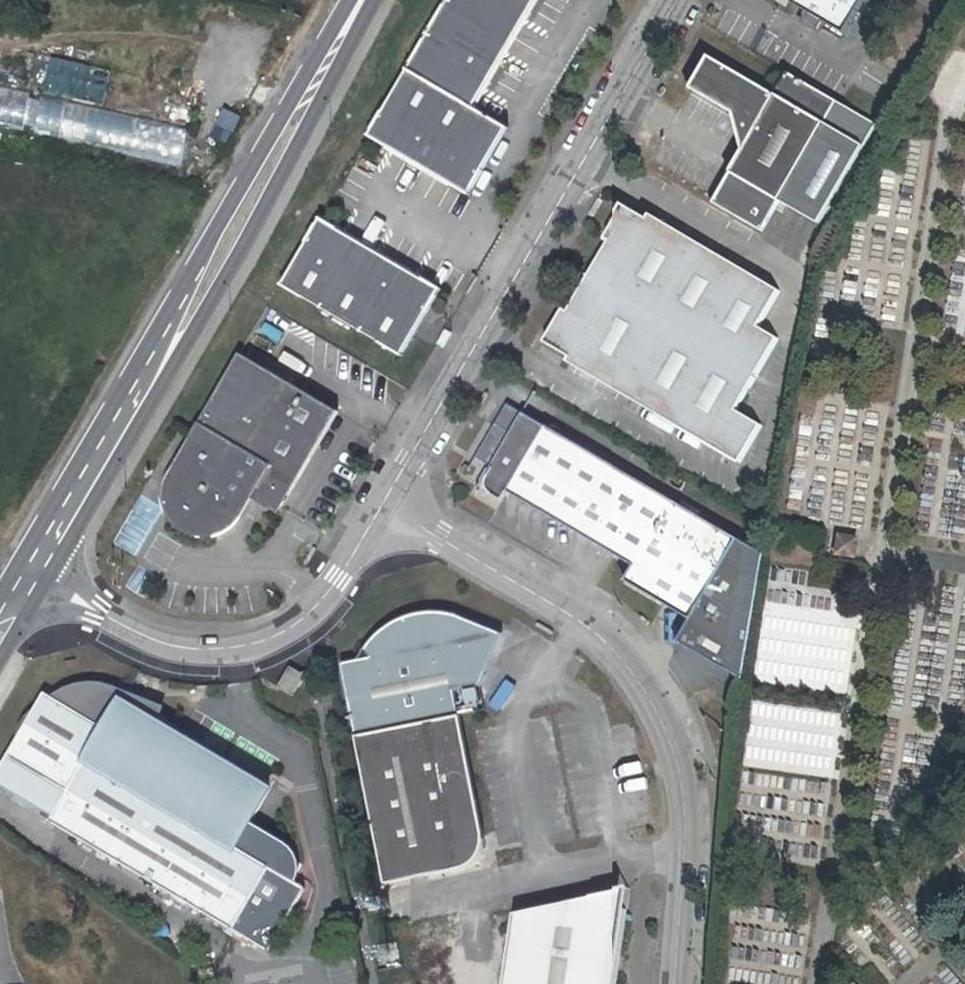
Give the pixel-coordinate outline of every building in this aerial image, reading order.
[(530,0),(446,0),(365,136),(465,195),(506,126),(469,105),(530,0)] [(843,39),(866,0),(777,0),(843,39)] [(878,127),(791,77),(778,98),(716,60),(698,92),(753,124),(749,132),(743,133),(747,152),(715,206),(763,234),(781,204),(820,227),(878,127)] [(0,88),(0,124),(183,159),(190,125),(0,88)] [(233,139),(241,114),(225,109),(217,133),(233,139)] [(568,356),(741,460),(763,423),(738,408),(780,337),(762,326),(782,292),(652,215),(649,220),(625,205),(606,237),(611,239),(569,309),(565,307),(546,338),(571,352),(568,356)] [(278,285),(399,357),(439,290),(317,218),(278,285)] [(242,352),(169,477),(168,477),(166,486),(166,494),(167,503),(171,511),(173,516),(182,525),(186,528),(197,533),(205,534),(214,534),(223,532),(233,527),(238,523),(240,521),(257,492),(284,507),(341,411),(242,352)] [(511,490),(641,565),(631,582),(696,619),(684,641),(743,675),(764,552),(742,539),(520,410),(508,403),(497,422),(475,457),(496,469),(490,479),(494,492),(506,499),(511,490)] [(841,537),(839,558),(860,560),(862,539),(841,537)] [(346,685),(356,739),(460,719),(454,687),(478,682),(492,657),(490,654),(482,650),(473,646),(472,645),(470,645),(458,641),(446,640),(430,640),(418,643),(401,649),(392,655),(382,663),(371,675),(367,681),(346,685)] [(294,695),(306,672),(290,664),(278,686),(294,695)] [(52,708),(41,702),(4,764),(64,800),(48,827),(267,954),(304,891),(294,885),(271,871),(284,848),(249,825),(268,792),(121,706),(124,700),(109,696),(97,693),(85,694),(76,697),(69,699),(64,701),(57,705),(52,708)] [(480,853),(481,850),(482,846),(482,841),(481,830),(460,719),(356,739),(383,881),(465,865),(473,860),(480,853)] [(287,850),(284,848),(271,871),(294,885),(294,884),(295,876),(295,868),(294,865),(290,855),(287,850)] [(633,895),(611,899),(629,915),(633,895)] [(516,917),(506,983),(618,983),(629,915),(611,899),(516,917)]
